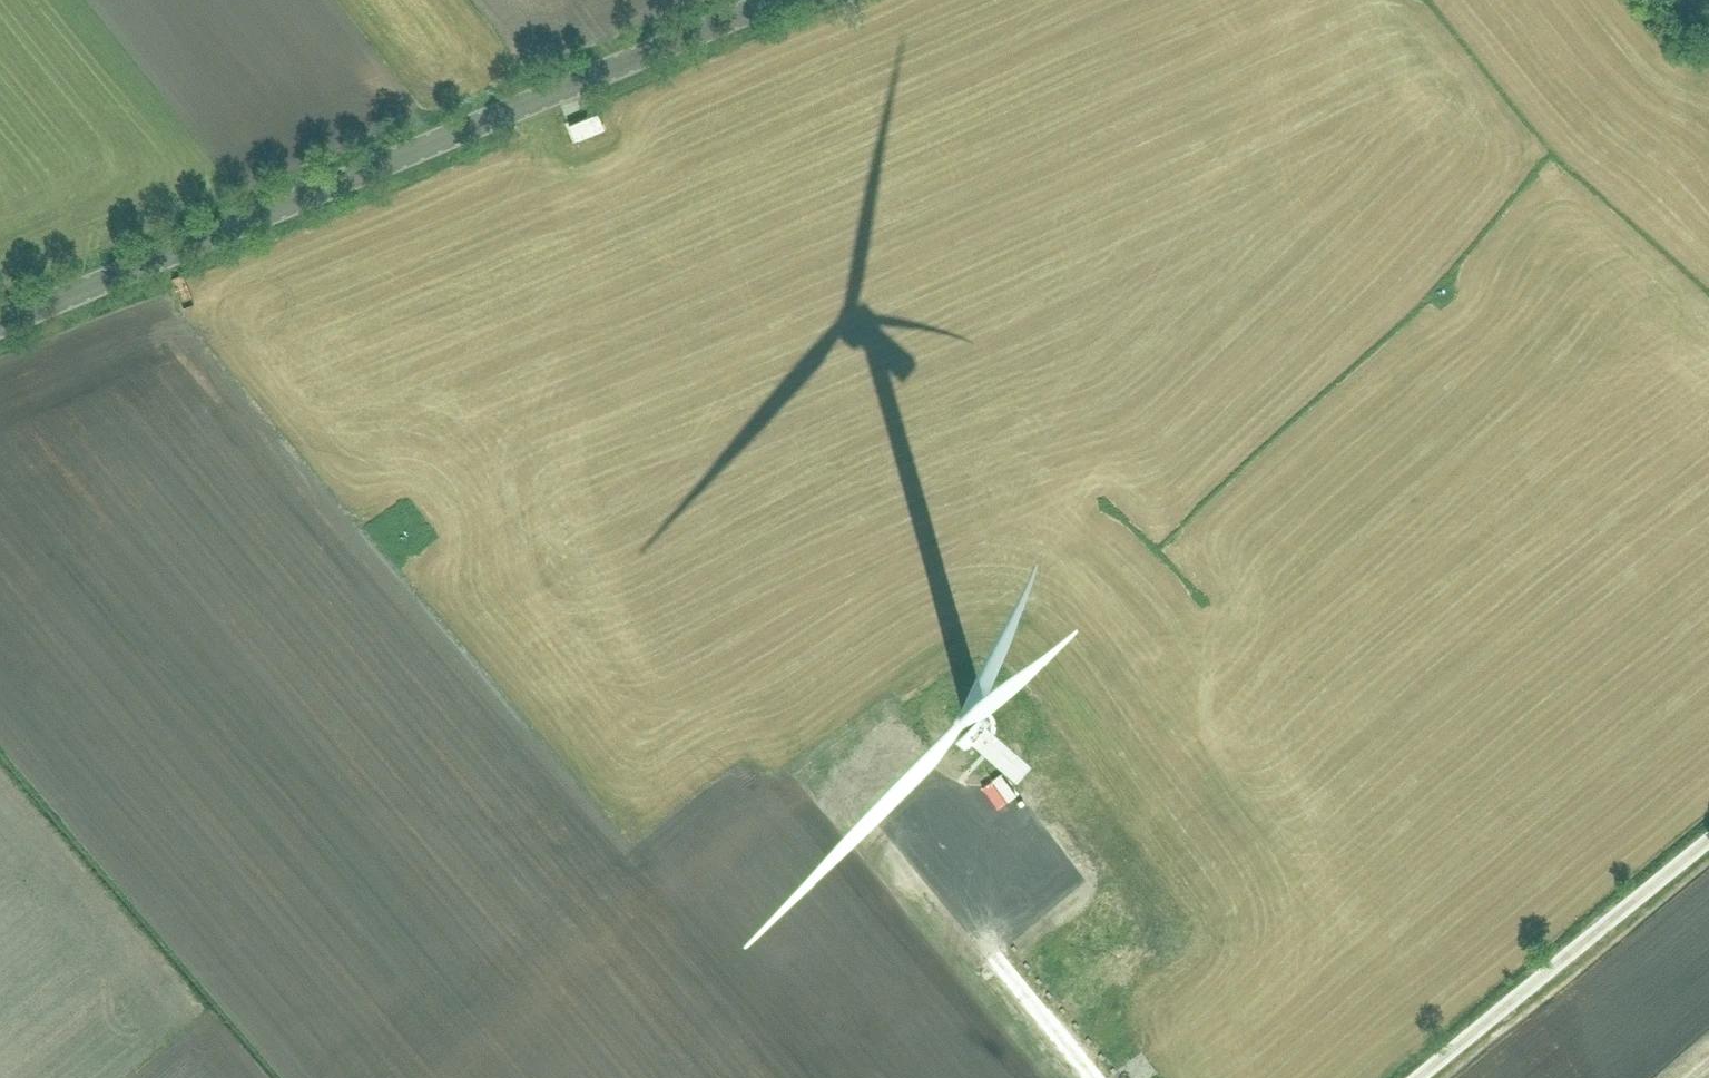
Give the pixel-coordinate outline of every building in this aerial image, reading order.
[(598,116),(568,128),(575,145),(605,133),(598,116)] [(978,744),(979,744),(980,744),(981,744),(982,744),(982,743),(983,743),(984,743),(985,743),(986,742),(987,742),(988,741),(989,741),(989,740),(990,740),(990,739),(991,739),(991,738),(992,738),(992,737),(993,737),(993,736),(994,735),(994,734),(995,733),(995,732),(995,731),(996,730),(996,729),(996,728),(996,727),(996,726),(996,725),(996,724),(996,723),(995,722),(995,721),(995,720),(994,719),(994,718),(993,717),(993,716),(992,716),(992,715),(991,715),(991,714),(990,714),(990,713),(989,713),(989,712),(988,712),(987,712),(987,711),(986,711),(985,710),(984,710),(983,710),(982,710),(982,709),(981,709),(980,709),(979,709),(978,709),(977,709),(976,709),(975,710),(974,710),(973,710),(972,710),(972,711),(971,711),(970,711),(970,712),(969,712),(968,713),(967,713),(967,714),(966,714),(966,715),(965,715),(965,716),(964,717),(964,718),(963,718),(963,719),(963,720),(962,721),(962,722),(962,723),(962,724),(961,724),(961,725),(961,726),(961,727),(961,728),(961,729),(962,730),(962,731),(962,732),(963,733),(963,734),(963,735),(964,735),(964,736),(965,737),(965,738),(966,738),(966,739),(967,739),(967,740),(968,740),(968,741),(969,741),(970,742),(971,742),(972,742),(972,743),(973,743),(974,743),(975,743),(976,744),(977,744),(978,744)]
